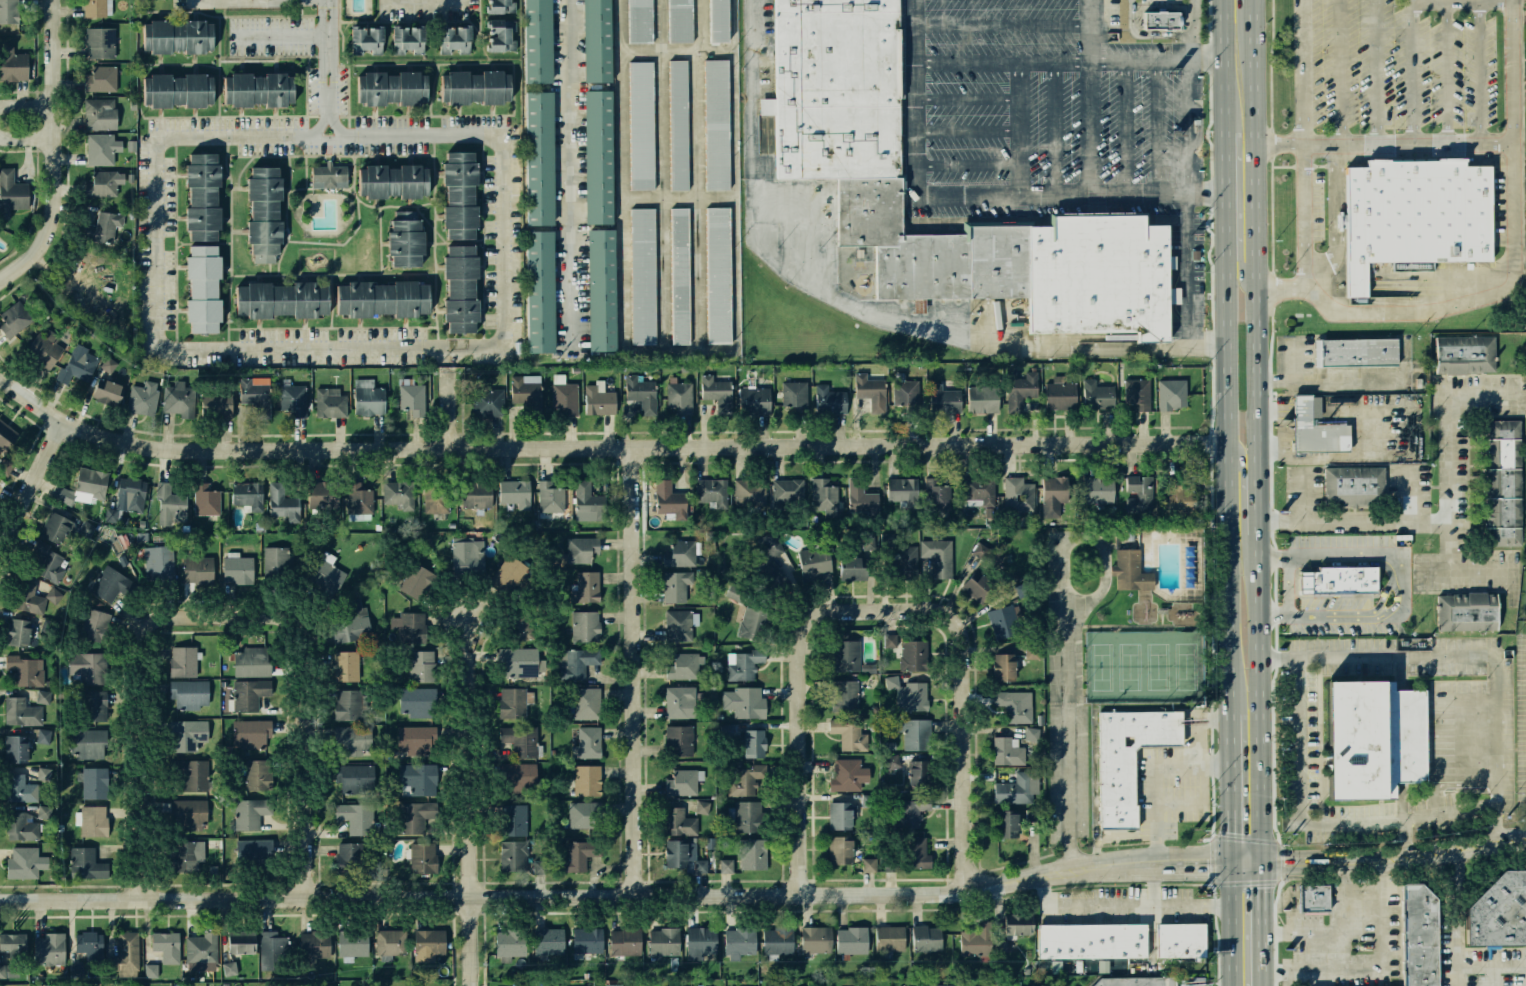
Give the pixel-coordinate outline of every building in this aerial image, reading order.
[(18,0),(0,0),(0,24),(19,23),(18,0)] [(82,19),(109,19),(109,0),(82,0),(82,19)] [(486,12),(486,0),(515,0),(515,12),(486,12)] [(525,82),(523,0),(553,0),(555,81),(525,82)] [(588,82),(586,0),(612,0),(615,81),(588,82)] [(628,43),(653,42),(652,0),(628,0),(628,43)] [(669,43),(693,43),(692,0),(668,0),(669,43)] [(706,43),(705,0),(726,0),(727,42),(706,43)] [(776,180),(837,179),(904,179),(902,0),(774,0),(776,180)] [(1136,11),(1136,28),(1170,28),(1171,10),(1136,11)] [(214,52),(214,19),(144,20),(144,53),(214,52)] [(515,50),(486,51),(485,21),(515,21),(515,50)] [(470,53),(469,26),(437,27),(438,53),(470,53)] [(424,54),(424,27),(391,27),(391,54),(424,54)] [(382,54),(382,28),(351,28),(351,54),(382,54)] [(86,29),(86,59),(114,59),(114,29),(86,29)] [(27,53),(0,54),(0,82),(27,81),(27,53)] [(705,191),(729,190),(728,60),(704,60),(705,191)] [(687,61),(669,61),(670,191),(688,191),(687,61)] [(654,190),(653,62),(629,62),(630,190),(654,190)] [(89,64),(89,70),(81,70),(81,91),(113,92),(113,65),(89,64)] [(295,105),(294,72),(223,74),(224,107),(295,105)] [(442,73),(513,72),(513,105),(442,106),(442,73)] [(213,107),(213,73),(143,74),(144,108),(213,107)] [(357,73),(429,74),(429,106),(357,106),(357,73)] [(616,222),(615,89),(586,90),(586,223),(616,222)] [(555,92),(526,92),(526,226),(556,226),(555,92)] [(83,98),(113,98),(113,130),(83,130),(83,98)] [(85,135),(112,135),(112,139),(119,139),(119,151),(112,151),(112,165),(86,165),(85,135)] [(126,150),(136,150),(137,140),(126,139),(126,150)] [(480,237),(478,152),(440,153),(441,238),(480,237)] [(224,153),(186,153),(186,240),(225,240),(224,153)] [(347,186),(347,162),(311,161),(310,186),(347,186)] [(430,198),(430,164),(359,165),(359,199),(430,198)] [(1348,297),(1368,297),(1369,261),(1494,259),(1493,164),(1345,167),(1348,297)] [(8,218),(0,218),(0,207),(0,167),(15,167),(15,181),(30,181),(30,209),(8,209),(8,218)] [(285,261),(283,168),(245,169),(248,262),(285,261)] [(81,182),(90,182),(90,171),(114,171),(114,174),(121,174),(121,184),(115,184),(115,195),(81,195),(81,182)] [(837,179),(837,245),(876,245),(876,300),(1035,300),(1035,221),(963,221),(963,235),(904,235),(904,179),(837,179)] [(654,208),(630,209),(631,345),(655,345),(654,208)] [(672,345),(689,344),(688,208),(670,208),(672,345)] [(707,344),(731,343),(729,208),(706,208),(707,344)] [(108,243),(111,224),(118,225),(120,216),(96,212),(94,226),(82,224),(80,239),(108,243)] [(1033,225),(1034,333),(1141,332),(1141,340),(1173,340),(1173,225),(1149,225),(1149,213),(1056,214),(1055,225),(1033,225)] [(425,267),(426,221),(386,220),(385,266),(425,267)] [(587,227),(617,227),(619,352),(590,353),(587,227)] [(525,230),(555,230),(554,351),(525,351),(525,230)] [(481,331),(480,243),(443,243),(444,331),(481,331)] [(223,332),(222,245),(186,245),(187,332),(223,332)] [(336,317),(431,317),(430,281),(336,281),(336,317)] [(331,319),(330,283),(236,284),(236,320),(331,319)] [(8,339),(0,327),(0,325),(6,321),(0,313),(18,300),(33,320),(8,339)] [(39,332),(44,335),(48,329),(60,336),(56,343),(64,348),(49,370),(24,354),(39,332)] [(1435,338),(1435,374),(1494,372),(1496,337),(1435,338)] [(1313,342),(1313,369),(1397,368),(1397,340),(1313,342)] [(98,357),(85,352),(83,357),(70,352),(65,367),(59,365),(53,380),(84,392),(98,357)] [(109,373),(117,362),(108,355),(100,365),(109,373)] [(1007,412),(1023,412),(1023,395),(1037,395),(1037,371),(1025,371),(1025,378),(1007,378),(1007,412)] [(855,372),(867,372),(867,379),(884,379),(884,415),(872,415),(872,397),(855,397),(855,372)] [(700,373),(714,373),(714,381),(731,380),(732,413),(719,413),(718,399),(700,399),(700,373)] [(624,374),(638,374),(638,380),(656,380),(656,415),(642,415),(642,399),(624,399),(624,374)] [(510,376),(540,375),(541,413),(526,414),(526,402),(511,403),(510,376)] [(91,396),(116,405),(123,386),(97,377),(91,396)] [(269,377),(240,377),(240,402),(254,402),(255,417),(270,417),(269,377)] [(1084,379),(1082,409),(1115,408),(1116,377),(1084,379)] [(1158,380),(1157,412),(1188,411),(1185,377),(1158,380)] [(1123,379),(1123,410),(1151,410),(1151,378),(1123,379)] [(194,417),(194,387),(186,387),(186,380),(174,379),(174,385),(163,385),(162,411),(182,412),(181,417),(194,417)] [(665,381),(692,381),(692,413),(677,414),(677,407),(665,407),(665,381)] [(809,404),(808,381),(782,382),(783,405),(809,404)] [(918,381),(894,381),(894,407),(918,406),(918,381)] [(1045,382),(1044,409),(1075,410),(1077,381),(1045,382)] [(577,415),(577,383),(551,383),(551,409),(564,408),(564,415),(577,415)] [(942,383),(942,391),(961,391),(961,412),(932,413),(931,383),(942,383)] [(398,384),(425,384),(425,416),(412,416),(412,410),(397,410),(398,384)] [(584,384),(596,384),(596,391),(616,391),(616,413),(585,413),(584,384)] [(816,384),(828,384),(828,390),(848,390),(848,414),(816,414),(816,384)] [(153,416),(158,390),(130,385),(125,411),(153,416)] [(306,417),(305,385),(280,385),(280,409),(291,409),(291,417),(306,417)] [(741,388),(770,387),(771,415),(741,416),(741,388)] [(966,413),(998,413),(999,387),(967,387),(966,413)] [(315,388),(316,416),(347,415),(347,393),(340,394),(340,388),(315,388)] [(385,415),(385,388),(356,388),(356,415),(385,415)] [(504,415),(503,389),(473,390),(473,417),(504,415)] [(200,417),(232,417),(233,392),(201,391),(200,417)] [(1293,396),(1311,395),(1312,426),(1349,425),(1349,452),(1294,453),(1293,396)] [(6,453),(0,448),(0,419),(20,435),(6,453)] [(1481,545),(1517,545),(1517,420),(1481,421),(1481,545)] [(7,477),(14,464),(3,458),(0,464),(0,473),(7,477)] [(104,500),(109,473),(78,467),(74,491),(64,489),(56,484),(49,495),(61,503),(64,498),(89,503),(90,497),(104,500)] [(1322,470),(1323,511),(1360,511),(1386,510),(1385,469),(1322,470)] [(1081,476),(1082,511),(1114,510),(1115,474),(1081,476)] [(1002,477),(1003,511),(1034,513),(1034,475),(1002,477)] [(1124,476),(1125,512),(1154,512),(1154,475),(1124,476)] [(1168,477),(1168,516),(1195,515),(1194,475),(1168,477)] [(962,477),(961,508),(985,508),(984,517),(993,517),(994,476),(962,477)] [(1041,477),(1042,517),(1070,518),(1071,476),(1041,477)] [(925,477),(940,478),(940,485),(950,486),(950,510),(924,509),(925,477)] [(143,513),(147,482),(120,478),(116,509),(119,510),(143,513)] [(811,478),(810,510),(837,511),(838,486),(829,486),(830,479),(811,478)] [(849,478),(864,478),(864,493),(880,493),(879,513),(849,513),(849,478)] [(887,479),(886,502),(907,500),(907,508),(918,508),(918,478),(887,479)] [(499,479),(531,480),(530,511),(518,511),(518,503),(498,502),(499,479)] [(538,479),(556,480),(556,487),(565,488),(564,514),(537,513),(538,479)] [(607,520),(606,495),(592,495),(592,479),(575,479),(576,513),(595,513),(595,521),(607,520)] [(686,519),(686,492),(672,492),(672,479),(657,479),(656,512),(675,513),(675,519),(686,519)] [(727,509),(727,479),(696,479),(696,501),(716,501),(716,509),(727,509)] [(772,479),(803,479),(803,509),(772,509),(772,479)] [(183,526),(186,495),(170,494),(171,481),(156,480),(155,498),(161,498),(159,524),(183,526)] [(372,514),(372,490),(361,490),(361,480),(347,480),(347,514),(372,514)] [(414,511),(413,480),(382,481),(383,503),(403,502),(403,511),(414,511)] [(734,480),(765,480),(765,507),(734,507),(734,480)] [(219,514),(219,491),(209,491),(209,482),(194,481),(194,514),(219,514)] [(300,523),(299,497),(284,498),(284,481),(268,482),(269,517),(287,516),(288,523),(300,523)] [(340,495),(327,495),(326,481),(311,481),(312,524),(340,523),(340,495)] [(423,513),(449,513),(449,489),(441,489),(441,481),(423,481),(423,513)] [(459,481),(493,481),(493,509),(460,510),(459,481)] [(263,512),(263,482),(232,482),(232,504),(252,504),(252,512),(263,512)] [(118,522),(105,521),(107,508),(119,510),(118,522)] [(60,546),(72,521),(51,511),(39,536),(60,546)] [(88,538),(95,528),(84,520),(77,531),(88,538)] [(785,551),(776,529),(757,537),(765,559),(785,551)] [(135,532),(148,532),(148,541),(135,541),(135,532)] [(876,548),(875,534),(862,536),(863,550),(876,548)] [(452,537),(472,536),(473,539),(483,539),(484,565),(453,566),(452,537)] [(592,564),(592,552),(599,552),(599,537),(565,536),(565,564),(592,564)] [(697,539),(696,566),(663,566),(663,553),(673,553),(673,539),(697,539)] [(57,583),(63,571),(58,566),(63,556),(49,549),(49,546),(37,540),(32,551),(42,556),(34,572),(57,583)] [(952,577),(951,540),(919,540),(919,556),(929,556),(929,578),(952,577)] [(984,560),(992,549),(979,541),(971,551),(984,560)] [(142,546),(172,544),(175,576),(145,578),(142,546)] [(916,545),(900,546),(901,563),(890,563),(890,580),(917,580),(916,545)] [(827,547),(831,573),(822,575),(823,581),(802,584),(797,551),(827,547)] [(262,548),(289,548),(289,578),(262,578),(262,548)] [(1136,548),(1137,572),(1150,572),(1150,588),(1113,589),(1113,548),(1136,548)] [(507,554),(528,566),(511,596),(490,583),(507,554)] [(122,567),(128,564),(124,555),(118,558),(122,567)] [(182,556),(212,555),(213,583),(182,583),(182,556)] [(254,583),(253,556),(223,557),(223,584),(254,583)] [(867,581),(868,557),(839,556),(839,581),(867,581)] [(319,559),(346,576),(333,597),(306,580),(319,559)] [(773,560),(755,574),(775,598),(792,583),(773,560)] [(419,601),(434,576),(411,562),(396,587),(419,601)] [(109,606),(119,591),(124,594),(131,582),(106,565),(88,593),(109,606)] [(1299,571),(1299,595),(1375,594),(1376,565),(1317,566),(1317,572),(1299,571)] [(982,603),(997,583),(977,568),(962,588),(982,603)] [(600,601),(600,571),(577,571),(577,589),(571,590),(571,601),(600,601)] [(687,603),(687,584),(693,584),(693,571),(663,571),(664,603),(687,603)] [(43,614),(45,598),(35,594),(34,584),(18,581),(13,609),(43,614)] [(742,603),(747,590),(731,584),(726,596),(742,603)] [(63,594),(51,587),(45,597),(57,604),(63,594)] [(1434,594),(1434,631),(1492,629),(1492,592),(1434,594)] [(987,610),(1013,604),(1021,635),(995,641),(987,610)] [(765,642),(772,612),(745,606),(738,636),(765,642)] [(535,639),(530,607),(506,611),(511,643),(535,639)] [(103,644),(111,615),(88,608),(80,638),(103,644)] [(371,636),(367,616),(358,618),(356,609),(327,615),(333,644),(371,636)] [(572,641),(599,641),(598,610),(571,611),(572,641)] [(693,641),(692,610),(663,610),(664,642),(693,641)] [(425,643),(426,612),(400,612),(399,642),(425,643)] [(27,648),(32,622),(12,618),(7,644),(27,648)] [(897,647),(897,635),(885,634),(885,646),(897,647)] [(860,640),(837,641),(837,658),(829,659),(829,672),(860,671),(860,640)] [(927,671),(927,641),(901,641),(901,671),(927,671)] [(1025,659),(1039,659),(1039,645),(1025,645),(1025,659)] [(197,676),(196,646),(170,646),(171,677),(197,676)] [(270,676),(270,647),(243,648),(243,652),(235,652),(235,677),(270,676)] [(539,676),(539,647),(504,647),(504,676),(539,676)] [(753,679),(753,662),(764,662),(764,647),(750,647),(750,653),(736,653),(736,664),(727,664),(727,679),(753,679)] [(994,647),(994,681),(1018,680),(1018,649),(994,647)] [(557,649),(600,649),(600,664),(585,664),(585,678),(557,678),(557,649)] [(358,650),(359,681),(334,682),(333,651),(358,650)] [(436,681),(435,650),(410,650),(410,681),(436,681)] [(697,679),(697,663),(703,663),(703,652),(673,652),(673,663),(664,664),(664,679),(697,679)] [(104,685),(105,654),(82,654),(82,658),(68,657),(68,670),(83,670),(83,684),(104,685)] [(43,685),(42,658),(22,658),(22,655),(4,655),(5,669),(15,669),(16,686),(43,685)] [(877,672),(877,664),(863,664),(863,672),(877,672)] [(886,689),(900,686),(897,674),(884,676),(886,689)] [(200,710),(200,705),(209,705),(209,680),(169,681),(169,699),(174,699),(175,710),(200,710)] [(858,680),(858,711),(832,711),(831,680),(858,680)] [(1325,680),(1327,799),(1394,799),(1395,782),(1429,781),(1427,691),(1394,690),(1394,681),(1325,680)] [(259,711),(260,696),(271,696),(272,682),(235,682),(234,711),(259,711)] [(928,711),(928,682),(906,682),(905,686),(897,689),(897,711),(928,711)] [(689,718),(688,699),(694,698),(694,686),(665,686),(666,719),(689,718)] [(400,687),(399,712),(408,712),(408,716),(436,716),(436,688),(400,687)] [(499,687),(526,688),(526,720),(498,719),(499,687)] [(767,718),(766,698),(762,697),(761,687),(734,687),(734,691),(721,691),(722,709),(733,709),(733,718),(767,718)] [(601,719),(601,688),(573,688),(573,719),(601,719)] [(48,703),(50,691),(36,689),(35,701),(48,703)] [(363,720),(363,689),(334,690),(334,721),(363,720)] [(993,690),(993,705),(1008,705),(1007,722),(1032,722),(1032,690),(993,690)] [(106,721),(106,692),(81,692),(81,721),(106,721)] [(42,725),(42,706),(25,706),(24,697),(5,697),(5,725),(42,725)] [(1102,710),(1182,709),(1184,743),(1141,743),(1138,747),(1139,825),(1102,825),(1102,710)] [(867,750),(867,735),(860,735),(860,723),(845,723),(845,718),(827,718),(827,733),(842,733),(842,750),(867,750)] [(929,749),(929,720),(895,719),(895,731),(904,731),(904,749),(929,749)] [(195,751),(195,742),(210,742),(210,720),(173,720),(173,751),(195,751)] [(233,721),(271,721),(271,751),(233,751),(233,721)] [(396,725),(436,725),(437,740),(430,740),(430,756),(396,756),(396,725)] [(693,755),(692,725),(665,725),(665,756),(693,755)] [(371,755),(371,726),(335,727),(336,756),(371,755)] [(601,727),(600,757),(569,757),(570,746),(577,745),(577,726),(601,727)] [(536,728),(536,757),(513,757),(513,742),(499,742),(499,727),(536,728)] [(1037,741),(1039,729),(1026,727),(1024,740),(1037,741)] [(49,744),(51,730),(38,729),(36,742),(49,744)] [(104,760),(104,730),(71,730),(71,759),(104,760)] [(765,758),(765,730),(744,730),(744,759),(765,758)] [(29,764),(28,736),(7,736),(7,764),(29,764)] [(1024,765),(1024,747),(1012,747),(1012,737),(993,737),(994,765),(1024,765)] [(895,750),(895,742),(883,742),(883,750),(895,750)] [(898,754),(901,766),(888,770),(884,758),(898,754)] [(861,757),(862,791),(830,792),(830,778),(835,778),(835,758),(861,757)] [(209,791),(209,759),(181,760),(182,792),(209,791)] [(241,760),(269,759),(270,792),(242,793),(241,760)] [(910,760),(931,759),(932,786),(911,787),(910,760)] [(410,794),(410,785),(397,784),(398,763),(438,763),(437,795),(410,794)] [(536,763),(536,793),(505,793),(505,763),(536,763)] [(754,794),(753,777),(767,777),(766,764),(753,764),(752,768),(729,768),(730,794),(754,794)] [(571,765),(600,765),(601,795),(572,796),(571,765)] [(374,793),(373,766),(333,766),(333,782),(340,782),(340,793),(374,793)] [(106,801),(107,769),(82,768),(82,800),(106,801)] [(992,778),(993,803),(1031,801),(1032,791),(1040,793),(1039,769),(1014,772),(1013,778),(992,778)] [(698,794),(697,770),(674,770),(674,779),(664,779),(665,795),(698,794)] [(37,801),(38,784),(25,784),(25,774),(10,773),(9,800),(37,801)] [(875,808),(876,795),(863,794),(862,807),(875,808)] [(919,828),(920,809),(930,809),(931,796),(900,795),(899,827),(919,828)] [(207,799),(170,800),(171,830),(207,830),(207,799)] [(234,800),(271,799),(271,813),(260,814),(261,831),(235,832),(234,800)] [(708,815),(710,802),(697,800),(695,812),(708,815)] [(436,802),(391,801),(390,839),(423,840),(424,817),(436,817),(436,802)] [(568,829),(601,828),(600,801),(567,802),(568,829)] [(761,832),(761,802),(735,802),(734,832),(761,832)] [(853,829),(853,802),(830,802),(830,829),(853,829)] [(527,835),(526,803),(505,804),(506,836),(527,835)] [(374,836),(373,804),(336,804),(336,818),(348,818),(348,836),(374,836)] [(697,834),(697,817),(685,817),(685,805),(667,805),(667,834),(697,834)] [(105,837),(105,806),(80,806),(80,837),(105,837)] [(1000,839),(1019,840),(1019,811),(1000,811),(1000,839)] [(38,840),(38,821),(31,820),(31,813),(9,812),(8,839),(38,840)] [(926,836),(902,836),(902,869),(935,868),(934,855),(926,855),(926,836)] [(854,865),(854,837),(829,837),(829,864),(854,865)] [(235,841),(273,839),(274,864),(236,865),(235,841)] [(767,870),(767,839),(739,839),(739,870),(767,870)] [(205,840),(170,840),(170,874),(198,873),(198,862),(205,862),(205,840)] [(697,860),(698,840),(667,840),(667,867),(688,868),(688,859),(697,860)] [(499,841),(527,841),(527,871),(500,871),(499,841)] [(567,841),(597,841),(597,855),(588,855),(588,870),(564,871),(564,860),(568,860),(567,841)] [(409,842),(435,842),(435,876),(409,876),(409,842)] [(339,844),(340,876),(366,875),(365,843),(339,844)] [(109,878),(108,862),(95,862),(95,847),(70,847),(71,879),(109,878)] [(38,878),(38,868),(48,868),(48,857),(38,857),(38,848),(12,848),(12,858),(6,858),(6,879),(38,878)] [(720,859),(732,859),(733,872),(721,873),(720,859)] [(863,872),(877,872),(877,859),(863,859),(863,872)] [(534,861),(546,860),(546,874),(534,874),(534,861)] [(707,872),(706,861),(694,862),(695,873),(707,872)] [(1459,904),(1458,941),(1514,942),(1525,929),(1525,865),(1496,866),(1459,904)] [(1435,883),(1435,985),(1396,985),(1396,883),(1435,883)] [(1293,885),(1293,910),(1326,910),(1326,884),(1293,885)] [(1004,913),(1004,934),(1031,935),(1032,914),(1004,913)] [(959,931),(958,955),(978,956),(978,961),(990,961),(991,922),(975,921),(975,931),(959,931)] [(1036,924),(1037,961),(1145,959),(1145,923),(1036,924)] [(1155,924),(1156,958),(1205,957),(1204,923),(1155,924)] [(641,956),(641,925),(623,925),(622,930),(608,929),(608,956),(641,956)] [(718,953),(718,926),(685,926),(686,954),(718,953)] [(793,954),(792,926),(763,927),(764,954),(793,954)] [(903,951),(903,926),(873,926),(873,950),(903,951)] [(941,950),(941,926),(911,926),(911,950),(941,950)] [(603,952),(603,927),(573,927),(573,952),(603,952)] [(754,954),(755,927),(724,927),(723,954),(754,954)] [(831,952),(831,927),(801,927),(801,952),(831,952)] [(867,953),(867,927),(835,927),(835,953),(867,953)] [(565,929),(539,928),(539,954),(565,954),(565,929)] [(434,963),(434,952),(444,952),(445,929),(412,929),(411,963),(434,963)] [(679,954),(679,929),(648,929),(648,954),(679,954)] [(367,956),(367,930),(338,930),(337,955),(367,956)] [(404,955),(404,930),(376,930),(376,955),(404,955)] [(496,930),(525,930),(525,955),(496,955),(496,930)] [(118,931),(138,931),(138,977),(117,976),(118,970),(105,970),(105,955),(118,955),(118,931)] [(217,963),(217,931),(205,931),(203,935),(185,935),(185,963),(217,963)] [(64,964),(64,932),(46,932),(45,937),(31,937),(31,964),(64,964)] [(179,964),(179,933),(151,932),(151,950),(162,950),(162,963),(179,964)] [(76,933),(102,934),(101,966),(86,965),(86,953),(76,952),(76,933)] [(9,952),(0,952),(0,934),(26,934),(25,963),(9,962),(9,952)] [(228,934),(257,935),(256,954),(227,953),(228,934)] [(328,957),(328,935),(300,934),(300,968),(315,968),(315,957),(328,957)] [(288,935),(263,935),(263,972),(288,972),(288,935)] [(225,977),(238,974),(235,962),(222,965),(225,977)] [(83,976),(83,963),(72,963),(72,977),(83,976)] [(144,964),(157,964),(157,977),(144,976),(144,964)] [(7,965),(19,965),(19,977),(7,977),(7,965)] [(1171,979),(1171,985),(1087,985),(1095,978),(1171,979)]
